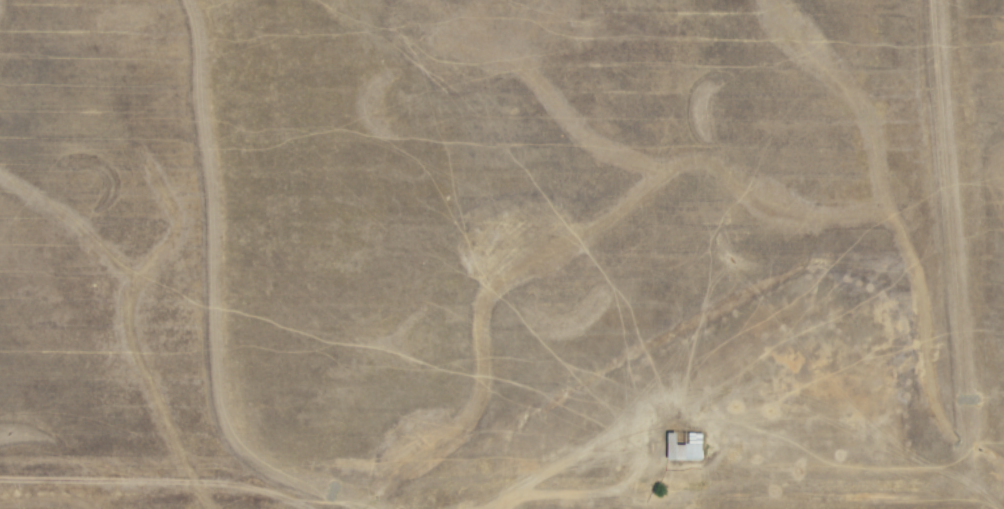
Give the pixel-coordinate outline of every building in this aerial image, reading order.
[(697,459),(698,432),(683,432),(683,444),(670,444),(670,432),(661,432),(661,459),(697,459)]
